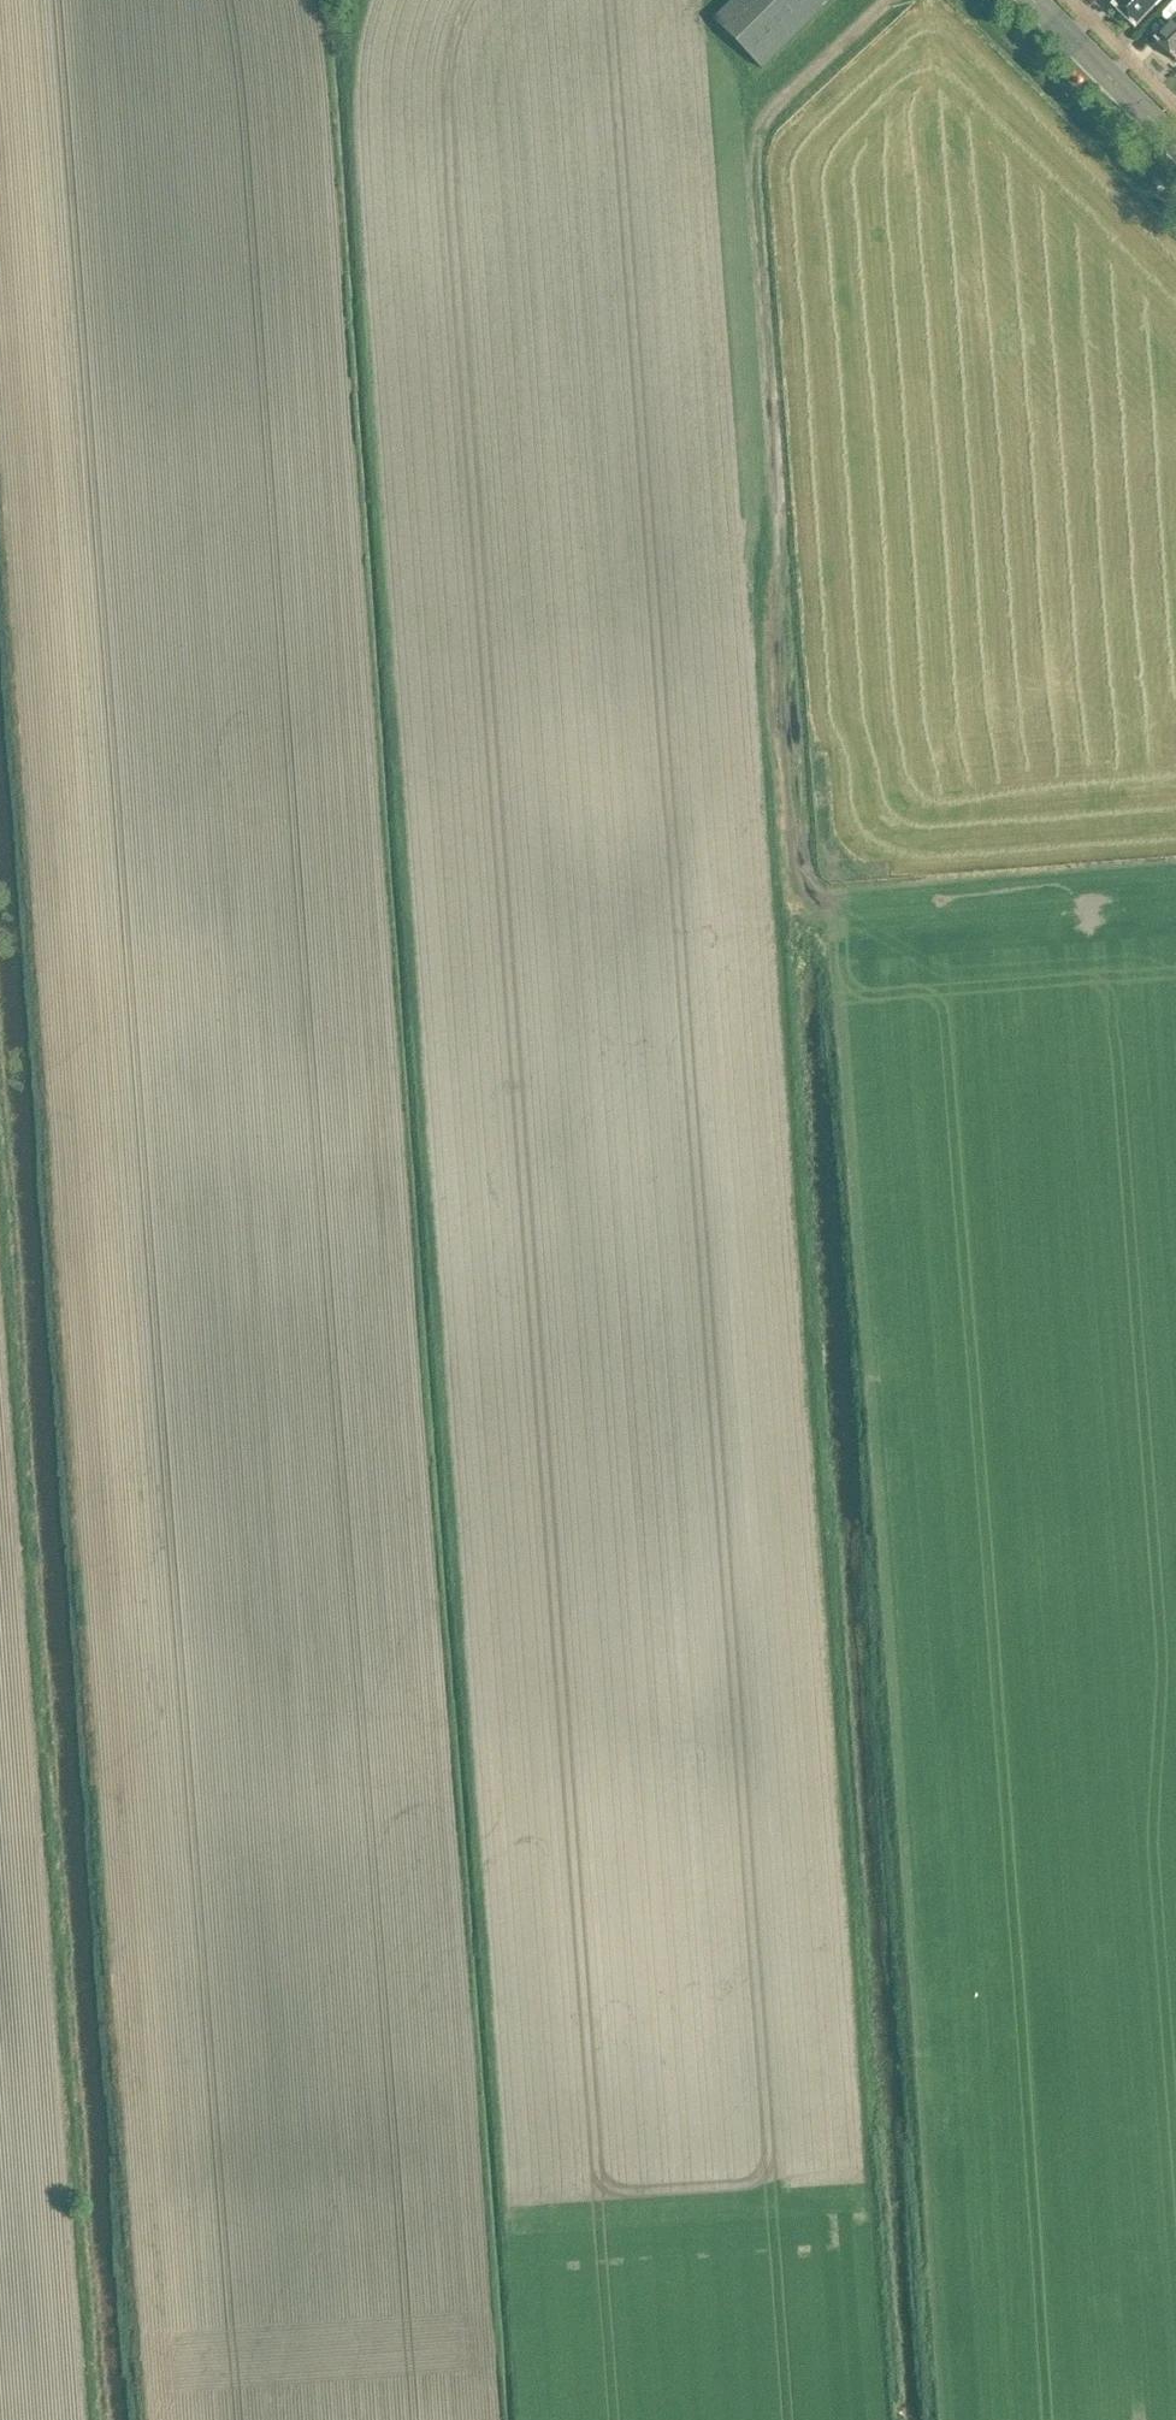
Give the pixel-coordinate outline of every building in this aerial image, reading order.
[(835,0),(739,0),(714,25),(762,72),(835,0)] [(1114,12),(1135,33),(1165,0),(1125,0),(1114,12)] [(1156,46),(1175,65),(1175,24),(1156,46)]
